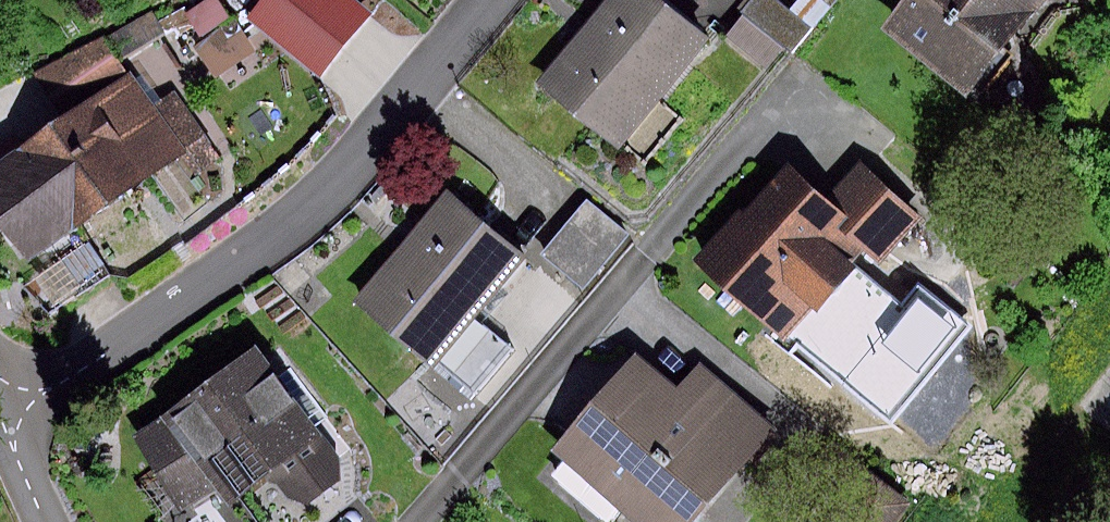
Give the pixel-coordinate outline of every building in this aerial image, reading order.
[(176,17),(213,75),(253,50),(221,0),(202,0),(176,17)] [(348,0),(266,0),(251,18),(312,69),(336,40),(361,11),(348,0)] [(649,0),(609,0),(535,89),(616,156),(706,47),(649,0)] [(780,0),(745,0),(738,9),(789,50),(810,24),(780,0)] [(884,38),(970,106),(1055,0),(914,0),(884,38)] [(111,34),(35,72),(48,95),(60,116),(132,67),(111,34)] [(60,116),(32,135),(87,216),(185,149),(198,168),(218,155),(173,90),(156,102),(132,67),(60,116)] [(87,216),(32,135),(26,126),(0,143),(0,223),(24,258),(87,216)] [(786,161),(697,261),(785,336),(850,260),(862,246),(879,261),(918,218),(853,161),(824,194),(786,161)] [(449,188),(356,300),(469,392),(509,344),(474,315),(526,252),(449,188)] [(564,224),(539,252),(582,288),(628,235),(586,199),(564,224)] [(850,260),(785,336),(887,423),(969,327),(922,287),(905,307),(850,260)] [(131,433),(149,475),(134,484),(158,521),(194,521),(200,518),(195,509),(213,496),(230,521),(256,521),(233,490),(259,472),(265,483),(283,495),(302,503),(340,480),(338,459),(254,344),(131,433)] [(632,356),(551,449),(636,521),(692,521),(774,428),(699,363),(674,392),(632,356)]
